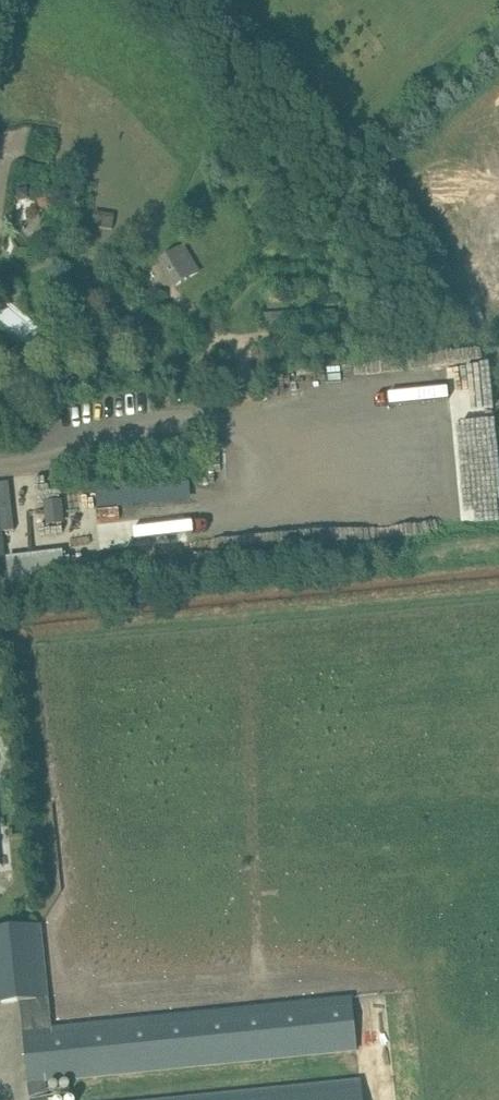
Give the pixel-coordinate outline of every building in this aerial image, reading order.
[(200,271),(184,245),(160,260),(176,286),(200,271)] [(0,360),(8,354),(0,343),(0,359),(0,360)] [(194,481),(98,486),(99,507),(195,502),(194,481)] [(6,593),(4,581),(7,580),(7,575),(1,532),(15,530),(10,482),(0,484),(0,594),(6,593)] [(65,499),(47,500),(47,524),(65,523),(65,499)] [(46,1083),(357,1052),(351,997),(51,1028),(39,926),(0,930),(0,1003),(21,1001),(31,1099),(47,1099),(46,1083)] [(360,1079),(157,1099),(362,1099),(360,1079)]
